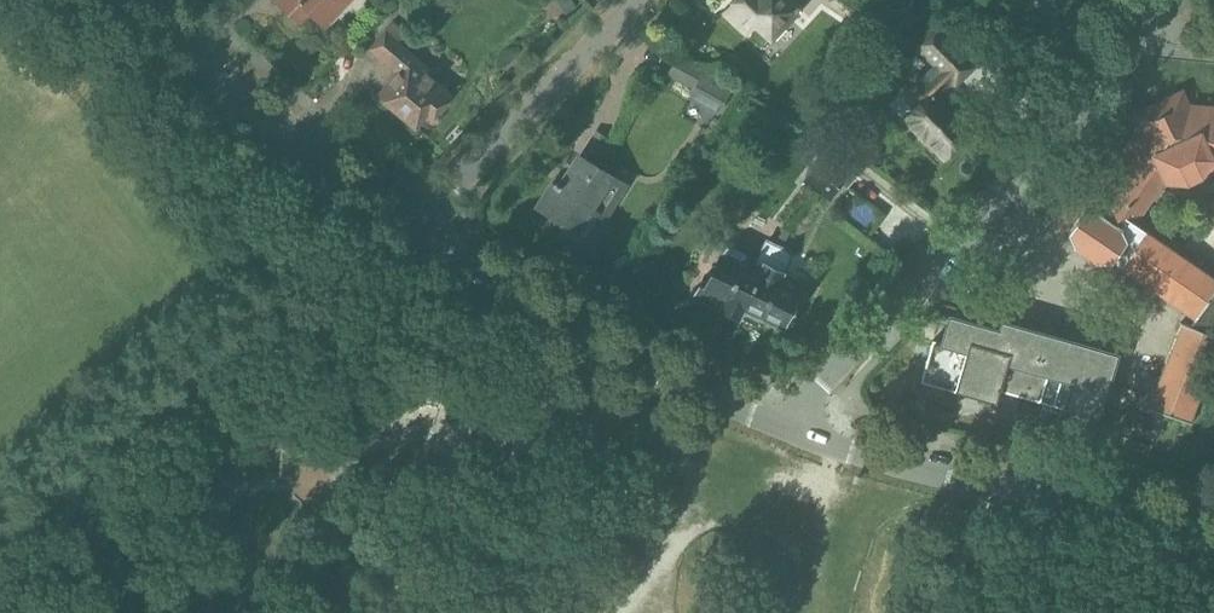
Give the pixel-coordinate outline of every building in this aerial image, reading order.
[(285,10),(301,25),(313,13),(324,23),(327,20),(331,24),(354,0),(295,0),(285,10)] [(732,5),(742,14),(735,22),(748,34),(756,26),(771,40),(807,0),(737,0),(732,5)] [(866,29),(877,12),(858,0),(828,0),(826,3),(866,29)] [(1057,8),(1062,0),(1042,0),(1057,8)] [(924,100),(906,119),(945,158),(974,129),(940,94),(956,79),(959,82),(978,63),(938,23),(919,41),(938,60),(911,87),(924,100)] [(393,24),(370,50),(393,70),(385,80),(388,82),(378,93),(415,126),(429,111),(435,116),(452,95),(436,83),(438,81),(428,73),(430,70),(398,43),(407,34),(393,24)] [(734,85),(678,55),(667,74),(694,89),(689,99),(718,115),(734,85)] [(1057,224),(1069,232),(1069,234),(1075,247),(1074,247),(1098,263),(1098,262),(1112,263),(1114,261),(1122,267),(1120,269),(1121,270),(1122,268),(1195,318),(1190,326),(1181,322),(1181,324),(1182,324),(1150,406),(1148,406),(1148,407),(1168,415),(1154,449),(1150,447),(1149,449),(1191,465),(1213,408),(1213,398),(1202,393),(1213,364),(1213,278),(1147,232),(1148,231),(1147,230),(1146,232),(1136,225),(1166,183),(1188,185),(1202,178),(1213,161),(1213,108),(1189,106),(1182,93),(1133,115),(1139,129),(1106,177),(1096,168),(1057,224)] [(823,156),(817,163),(843,184),(848,188),(868,162),(840,141),(826,159),(823,156)] [(577,231),(590,210),(603,219),(625,184),(580,156),(559,189),(552,185),(538,208),(577,231)] [(786,254),(788,250),(787,249),(767,238),(755,263),(746,260),(749,254),(727,244),(722,255),(722,256),(712,279),(706,276),(695,299),(740,318),(772,252),(776,250),(781,251),(786,254)] [(759,326),(763,319),(782,328),(799,294),(804,297),(809,285),(785,273),(791,260),(792,256),(791,251),(788,250),(786,254),(781,251),(776,250),(772,252),(740,318),(759,326)] [(1001,391),(1100,419),(1118,355),(1017,326),(1014,335),(950,317),(942,344),(933,341),(921,383),(997,404),(1001,391)] [(1066,562),(1052,559),(1049,576),(1063,579),(1066,562)]
